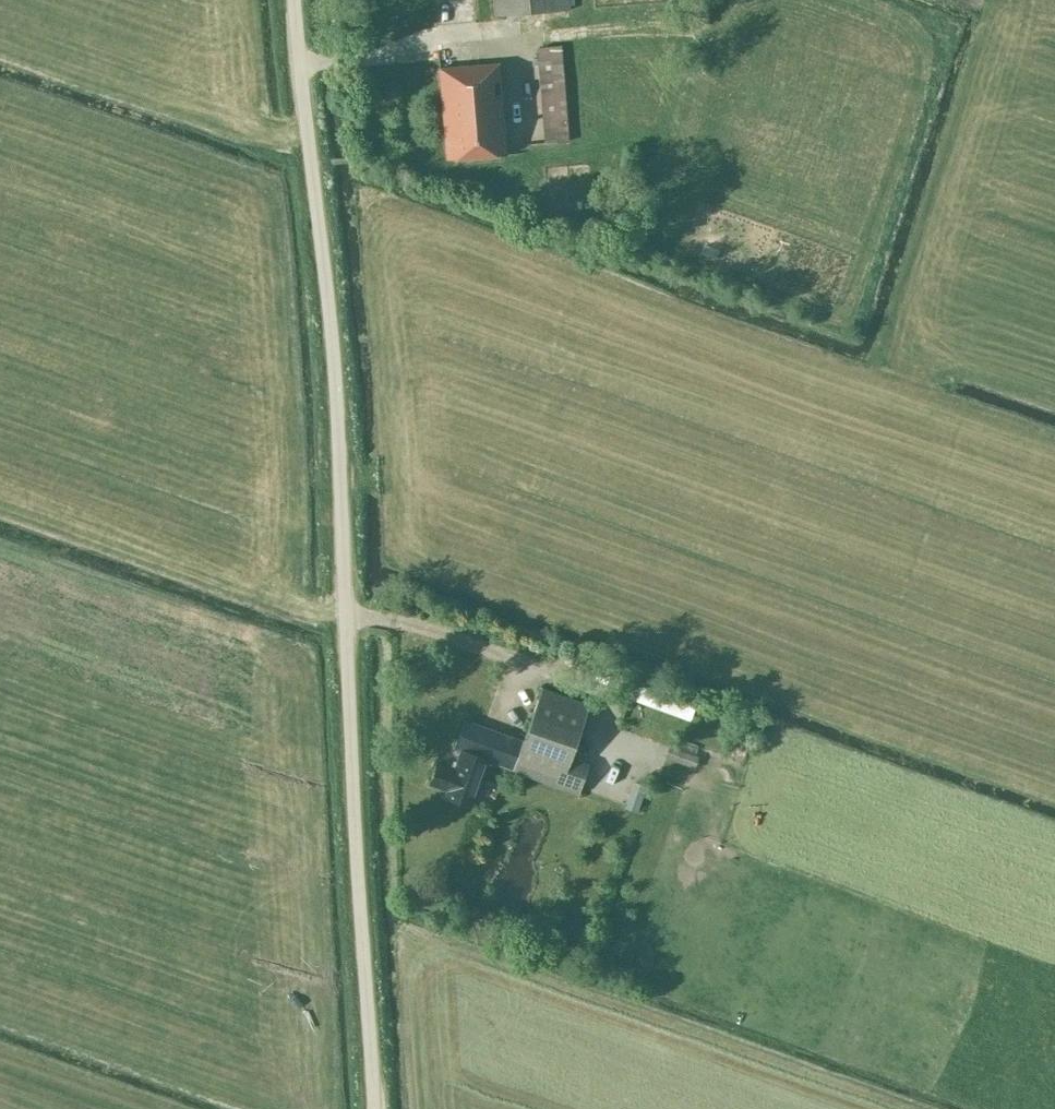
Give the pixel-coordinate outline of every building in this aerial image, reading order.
[(568,0),(493,0),(495,15),(568,8),(568,0)] [(537,48),(543,117),(545,142),(568,140),(562,77),(560,48),(559,46),(537,48)] [(439,68),(446,159),(506,155),(499,63),(439,68)] [(635,678),(628,698),(687,720),(694,700),(635,678)] [(588,763),(586,762),(570,757),(574,745),(588,703),(570,697),(568,697),(540,687),(525,731),(524,732),(521,740),(516,738),(498,732),(463,720),(453,748),(460,751),(454,769),(435,763),(428,784),(447,791),(446,793),(463,799),(473,802),(483,772),(487,760),(578,792),(581,783),(588,763)]
